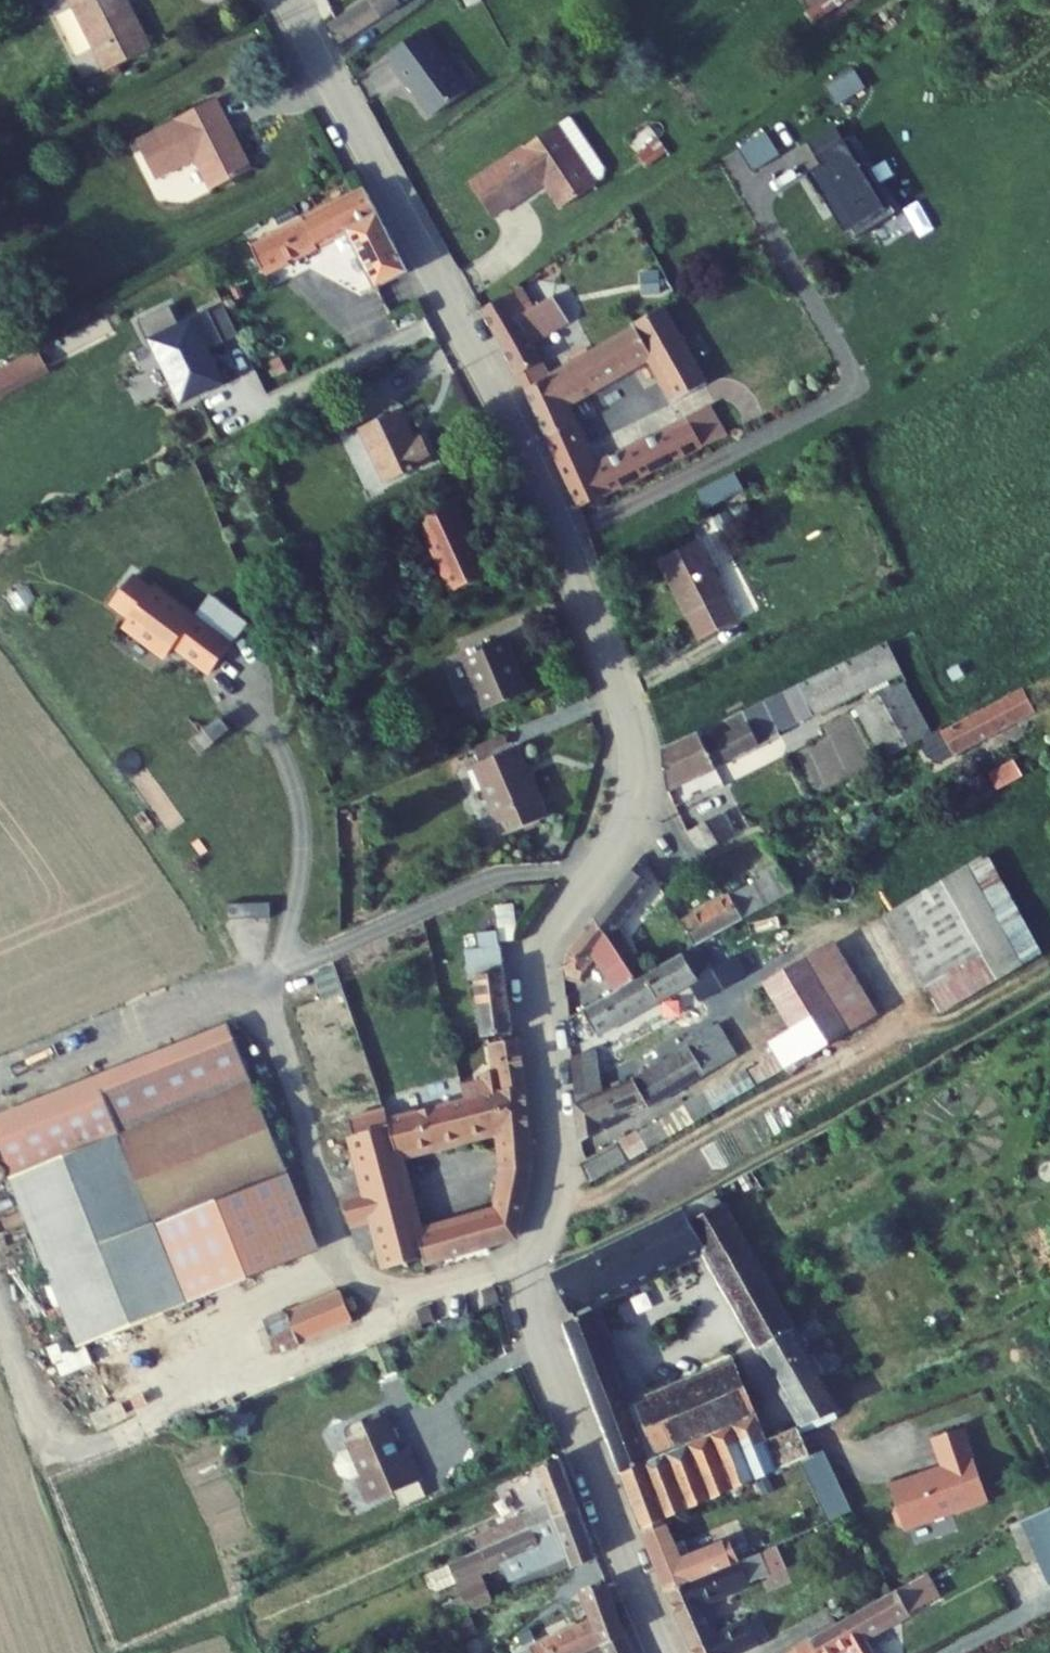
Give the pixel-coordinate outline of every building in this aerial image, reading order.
[(151,49),(126,0),(72,0),(108,71),(151,49)] [(325,27),(336,46),(407,0),(366,0),(325,27)] [(849,0),(822,0),(807,12),(815,23),(849,0)] [(433,116),(467,90),(423,30),(386,56),(408,86),(410,84),(433,116)] [(825,85),(835,103),(864,88),(854,70),(825,85)] [(178,122),(137,143),(155,179),(196,159),(212,190),(250,171),(235,141),(232,143),(228,135),(232,132),(215,99),(176,119),(178,122)] [(593,184),(603,178),(604,170),(568,118),(555,127),(593,184)] [(856,239),(898,214),(852,137),(845,141),(836,126),(808,143),(822,167),(810,175),(846,235),(851,231),(856,239)] [(562,208),(595,186),(593,184),(555,127),(470,185),(493,218),(545,183),(562,208)] [(721,158),(737,182),(780,156),(765,131),(721,158)] [(663,156),(668,152),(658,138),(653,142),(663,156)] [(646,168),(663,156),(653,142),(636,154),(646,168)] [(265,274),(335,237),(343,252),(355,246),(377,288),(408,273),(364,189),(251,246),(265,274)] [(650,303),(663,300),(656,273),(643,277),(650,303)] [(519,288),(481,310),(517,376),(542,362),(533,347),(568,324),(551,297),(531,310),(519,288)] [(180,408),(227,388),(211,349),(240,337),(227,304),(178,324),(172,308),(143,319),(180,408)] [(677,401),(678,400),(708,383),(681,336),(664,306),(632,325),(634,328),(587,355),(573,363),(550,378),(525,391),(547,439),(575,426),(564,404),(650,354),(677,401)] [(0,368),(0,389),(45,365),(36,349),(0,368)] [(570,359),(573,363),(587,355),(584,350),(570,359)] [(525,391),(550,378),(542,362),(517,376),(525,391)] [(711,403),(687,416),(689,420),(704,447),(728,435),(711,403)] [(423,438),(415,442),(399,410),(361,429),(387,483),(434,460),(423,438)] [(595,469),(583,443),(555,456),(580,508),(704,447),(689,420),(595,469)] [(555,456),(583,443),(575,426),(547,439),(555,456)] [(695,492),(705,511),(744,491),(734,472),(695,492)] [(452,591),(487,576),(452,501),(404,523),(412,539),(425,533),(452,591)] [(735,511),(737,524),(751,522),(749,509),(735,511)] [(715,524),(720,533),(734,526),(730,516),(715,524)] [(698,540),(715,572),(730,563),(714,532),(698,540)] [(673,581),(670,583),(699,639),(739,620),(715,572),(698,540),(662,558),(673,581)] [(662,558),(659,560),(670,583),(673,581),(662,558)] [(175,645),(211,672),(231,646),(152,588),(150,591),(131,577),(112,603),(130,617),(125,624),(167,656),(175,645)] [(512,654),(505,639),(463,656),(485,710),(524,694),(508,655),(512,654)] [(778,732),(902,671),(888,641),(698,732),(715,768),(780,735),(778,732)] [(954,755),(1036,711),(1030,701),(1049,691),(1049,676),(1024,689),(944,731),(942,732),(954,755)] [(910,692),(904,683),(858,708),(863,718),(910,692)] [(863,718),(886,758),(924,737),(932,733),(910,692),(863,718)] [(318,722),(311,703),(300,708),(307,726),(318,722)] [(942,732),(944,731),(942,727),(932,733),(924,737),(927,742),(925,746),(930,755),(935,756),(937,760),(941,761),(954,755),(942,732)] [(663,749),(668,792),(713,769),(715,768),(698,732),(663,749)] [(478,757),(508,744),(504,734),(473,747),(478,757)] [(807,784),(849,766),(836,738),(795,756),(807,784)] [(505,835),(547,818),(517,747),(476,765),(505,835)] [(990,775),(998,790),(1024,776),(1015,761),(990,775)] [(971,785),(979,801),(998,790),(990,775),(971,785)] [(703,853),(737,835),(725,812),(688,832),(703,853)] [(983,955),(1029,927),(988,853),(942,881),(983,955)] [(795,891),(778,863),(759,874),(761,879),(682,923),(695,947),(697,946),(795,891)] [(625,940),(626,939),(619,929),(652,886),(632,870),(595,917),(615,947),(625,940)] [(884,915),(925,988),(952,972),(983,955),(942,881),(884,915)] [(500,942),(515,940),(511,905),(495,907),(498,931),(500,942)] [(595,957),(617,991),(636,980),(622,958),(615,947),(595,917),(568,952),(563,967),(583,972),(595,957)] [(1043,953),(1029,927),(983,955),(998,981),(1043,953)] [(484,1035),(512,1031),(504,973),(500,942),(498,931),(479,933),(481,948),(466,950),(469,978),(476,977),(484,1035)] [(622,958),(632,951),(625,940),(615,947),(622,958)] [(764,983),(791,1029),(808,1056),(877,1017),(833,943),(764,983)] [(736,954),(710,969),(697,946),(695,947),(683,954),(697,977),(688,982),(699,1002),(747,974),(736,954)] [(680,986),(688,982),(697,977),(683,954),(636,980),(617,991),(583,1010),(596,1034),(680,986)] [(968,999),(998,981),(983,955),(952,972),(968,999)] [(328,965),(333,984),(353,978),(348,960),(328,965)] [(565,987),(585,985),(583,972),(563,967),(565,987)] [(942,1015),(968,999),(952,972),(925,988),(942,1015)] [(647,1103),(649,1107),(721,1066),(737,1056),(718,1023),(686,1042),(689,1046),(634,1079),(647,1103)] [(11,1177),(121,1133),(252,1080),(229,1024),(0,1116),(0,1148),(11,1177)] [(808,1056),(791,1029),(768,1043),(776,1056),(748,1072),(746,1069),(728,1080),(736,1097),(757,1085),(784,1070),(808,1056)] [(505,1150),(531,1146),(526,1086),(518,1039),(513,1040),(491,1043),(493,1061),(499,1061),(500,1071),(482,1073),(484,1082),(463,1087),(465,1100),(388,1119),(385,1108),(349,1120),(368,1194),(343,1201),(349,1225),(374,1218),(376,1223),(413,1214),(398,1156),(502,1127),(505,1150)] [(602,1093),(596,1049),(571,1058),(576,1105),(602,1093)] [(372,1076),(368,1064),(355,1069),(360,1081),(372,1076)] [(602,1093),(576,1105),(580,1143),(599,1132),(597,1124),(647,1103),(634,1079),(602,1093)] [(121,1133),(12,1177),(80,1347),(188,1305),(181,1288),(166,1251),(155,1222),(288,1169),(282,1156),(274,1136),(252,1080),(121,1133)] [(648,1150),(736,1097),(728,1080),(685,1105),(685,1106),(639,1134),(648,1150)] [(274,1136),(282,1156),(294,1151),(287,1131),(274,1136)] [(638,1132),(618,1143),(628,1161),(648,1150),(639,1134),(638,1132)] [(628,1161),(618,1143),(580,1166),(589,1183),(628,1161)] [(505,1150),(506,1170),(533,1167),(531,1146),(505,1150)] [(506,1170),(498,1213),(418,1236),(418,1232),(380,1240),(387,1269),(422,1260),(423,1263),(513,1239),(514,1239),(514,1238),(515,1238),(515,1237),(533,1167),(506,1170)] [(320,1251),(288,1169),(155,1222),(166,1251),(168,1250),(188,1305),(320,1251)] [(763,1189),(752,1170),(735,1180),(746,1199),(763,1189)] [(690,1222),(723,1203),(716,1190),(683,1208),(553,1272),(573,1312),(574,1312),(590,1304),(702,1248),(690,1222)] [(723,1203),(690,1222),(702,1248),(716,1272),(751,1252),(723,1203)] [(413,1214),(376,1223),(380,1240),(418,1232),(413,1214)] [(168,1250),(166,1251),(181,1288),(188,1305),(168,1250)] [(751,1252),(716,1272),(788,1400),(825,1383),(751,1252)] [(499,1300),(496,1286),(485,1289),(489,1302),(499,1300)] [(341,1293),(288,1314),(298,1339),(301,1338),(302,1341),(353,1320),(341,1293)] [(432,1317),(428,1304),(417,1307),(421,1320),(432,1317)] [(593,1311),(590,1304),(574,1312),(576,1318),(593,1311)] [(576,1318),(563,1324),(571,1343),(600,1329),(593,1311),(576,1318)] [(298,1339),(288,1314),(265,1324),(275,1349),(298,1339)] [(609,1352),(600,1329),(571,1343),(579,1365),(609,1352)] [(300,1342),(298,1339),(275,1349),(277,1354),(300,1344),(300,1342)] [(756,1415),(732,1359),(629,1402),(609,1352),(579,1365),(620,1473),(756,1415)] [(840,1410),(825,1383),(788,1400),(801,1424),(803,1427),(840,1410)] [(360,1427),(380,1418),(378,1413),(358,1421),(360,1427)] [(797,1461),(810,1455),(796,1426),(765,1439),(756,1415),(620,1473),(642,1529),(643,1528),(664,1519),(756,1479),(769,1473),(797,1461)] [(360,1481),(361,1487),(369,1504),(395,1492),(420,1481),(423,1480),(408,1447),(401,1451),(385,1416),(380,1418),(360,1427),(358,1421),(346,1427),(346,1437),(351,1450),(339,1455),(335,1465),(340,1475),(350,1479),(362,1475),(363,1477),(360,1481)] [(903,1527),(904,1529),(988,1500),(964,1428),(933,1439),(943,1467),(935,1469),(936,1472),(925,1476),(924,1473),(890,1485),(897,1507),(895,1512),(898,1524),(903,1527)] [(544,1443),(542,1439),(525,1447),(532,1462),(535,1460),(530,1449),(544,1443)] [(535,1460),(549,1454),(544,1443),(530,1449),(535,1460)] [(813,1487),(828,1522),(853,1512),(824,1449),(810,1455),(797,1461),(809,1488),(813,1487)] [(536,1469),(549,1503),(474,1536),(481,1550),(578,1506),(560,1457),(536,1469)] [(773,1482),(769,1473),(756,1479),(759,1488),(773,1482)] [(426,1496),(420,1481),(395,1492),(402,1506),(426,1496)] [(572,1568),(598,1557),(578,1506),(481,1550),(425,1574),(431,1588),(438,1590),(458,1582),(480,1572),(489,1568),(490,1571),(503,1566),(509,1579),(568,1555),(572,1568)] [(1048,1508),(1034,1514),(1049,1549),(1049,1507),(1048,1508)] [(1012,1526),(1028,1562),(1038,1558),(1049,1585),(1049,1549),(1034,1514),(1022,1520),(1012,1526)] [(649,1546),(672,1537),(664,1519),(643,1528),(649,1546)] [(675,1544),(684,1540),(681,1532),(672,1537),(675,1544)] [(667,1590),(740,1561),(737,1555),(729,1539),(691,1555),(684,1540),(675,1544),(672,1537),(649,1546),(667,1590)] [(785,1566),(776,1546),(760,1553),(769,1573),(785,1566)] [(740,1561),(752,1556),(749,1549),(737,1555),(740,1561)] [(760,1553),(752,1556),(740,1561),(667,1590),(694,1652),(738,1652),(759,1643),(747,1620),(715,1636),(700,1603),(769,1573),(760,1553)] [(464,1597),(470,1611),(470,1612),(493,1602),(480,1572),(458,1582),(464,1597)] [(891,1593),(853,1614),(866,1637),(940,1596),(928,1573),(897,1589),(891,1593)] [(591,1619),(601,1644),(601,1645),(626,1635),(607,1583),(581,1592),(591,1619)] [(470,1611),(464,1597),(445,1605),(450,1619),(470,1611)] [(837,1623),(829,1608),(801,1623),(810,1639),(837,1623)] [(478,1633),(469,1612),(451,1620),(459,1641),(478,1633)] [(866,1637),(853,1614),(837,1623),(810,1639),(795,1647),(798,1652),(874,1652),(866,1637)] [(601,1644),(591,1619),(578,1625),(517,1652),(518,1652),(580,1652),(601,1644)] [(445,1641),(454,1637),(449,1623),(440,1627),(445,1641)] [(531,1630),(517,1635),(522,1646),(535,1640),(531,1630)] [(602,1648),(590,1652),(635,1652),(626,1635),(601,1645),(602,1648)]
